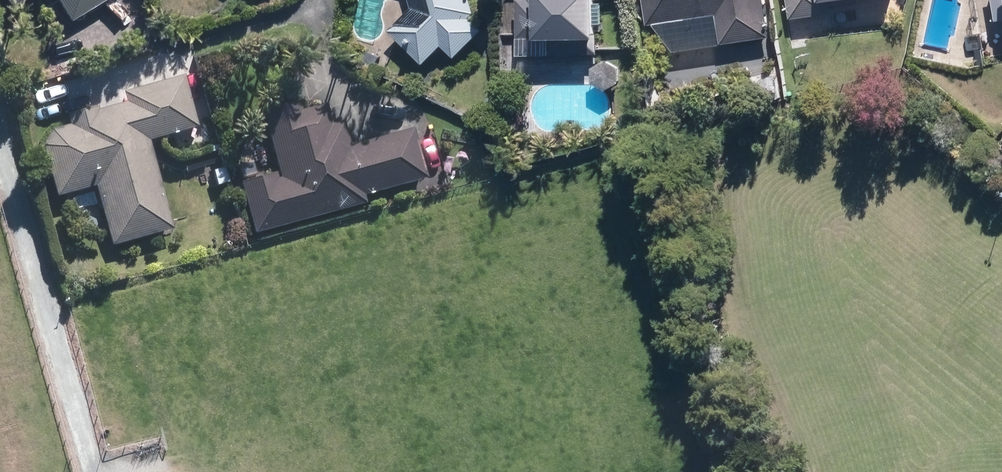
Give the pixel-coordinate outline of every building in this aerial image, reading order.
[(71,17),(100,0),(61,0),(71,17)] [(416,5),(394,27),(429,62),(447,43),(460,55),(485,28),(474,17),(477,0),(415,0),(416,5)] [(606,36),(606,0),(505,0),(505,35),(606,36)] [(680,52),(775,37),(770,0),(648,0),(651,24),(680,52)] [(795,17),(825,13),(823,0),(793,0),(795,17)] [(613,59),(611,58),(608,58),(605,59),(603,59),(601,61),(598,62),(597,64),(595,66),(594,69),(593,71),(593,74),(594,76),(594,79),(596,81),(597,83),(599,85),(601,87),(604,88),(606,88),(609,89),(612,88),(614,87),(616,86),(619,85),(620,83),(622,81),(623,78),(623,76),(624,73),(623,70),(623,68),(621,65),(620,63),(618,62),(616,60),(613,59)] [(198,127),(184,73),(123,90),(126,100),(66,113),(69,125),(52,128),(54,137),(45,139),(57,195),(97,186),(113,246),(174,230),(150,140),(198,127)] [(305,110),(299,99),(264,110),(282,170),(242,182),(257,232),(367,201),(365,195),(428,176),(413,127),(351,145),(344,119),(334,122),(329,103),(305,110)]
